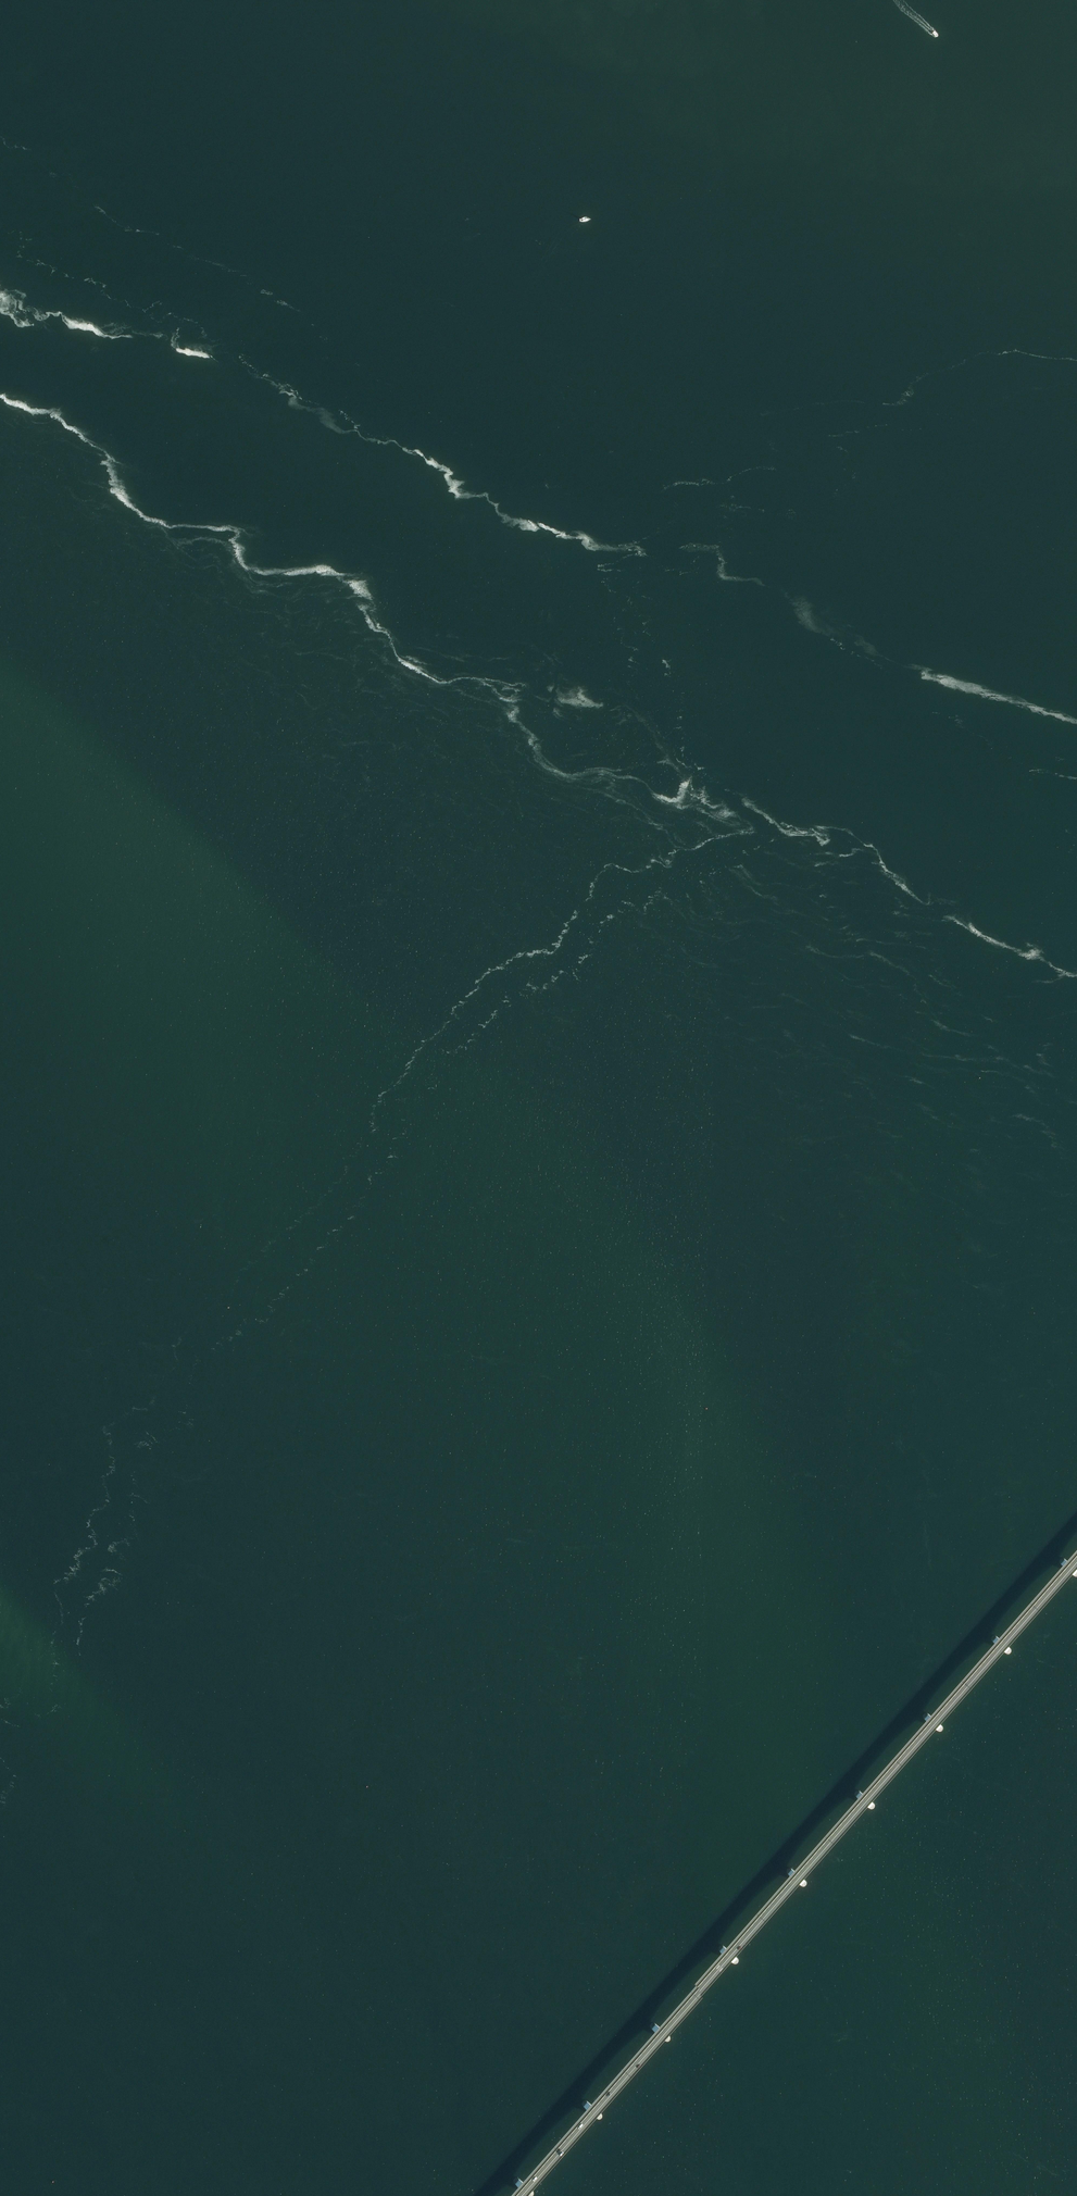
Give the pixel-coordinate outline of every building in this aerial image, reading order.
[(1065,1559),(1064,1558),(1062,1558),(1061,1558),(1060,1559),(1059,1560),(1059,1561),(1060,1563),(1060,1564),(1075,1577),(1076,1577),(1076,1570),(1065,1559)] [(1011,1649),(997,1636),(996,1635),(994,1635),(993,1635),(992,1636),(991,1637),(991,1639),(992,1640),(992,1641),(1007,1654),(1008,1655),(1009,1655),(1011,1654),(1012,1654),(1012,1653),(1012,1651),(1012,1650),(1011,1649)] [(943,1727),(929,1714),(928,1713),(926,1713),(925,1713),(924,1714),(923,1715),(923,1716),(924,1718),(924,1719),(939,1732),(940,1733),(941,1733),(943,1732),(944,1732),(944,1731),(944,1729),(944,1728),(943,1727)] [(875,1805),(860,1792),(859,1791),(858,1791),(857,1791),(855,1792),(855,1793),(855,1794),(855,1796),(856,1797),(870,1810),(872,1810),(873,1811),(874,1810),(875,1810),(876,1808),(876,1807),(876,1806),(875,1805)] [(807,1882),(792,1869),(791,1868),(790,1868),(789,1868),(788,1869),(787,1870),(787,1872),(787,1873),(788,1874),(803,1887),(804,1888),(805,1888),(806,1887),(807,1887),(808,1886),(808,1884),(808,1883),(807,1882)] [(738,1960),(724,1947),(723,1946),(721,1946),(720,1946),(719,1947),(718,1948),(718,1949),(719,1950),(719,1952),(734,1965),(735,1965),(736,1965),(738,1965),(739,1964),(739,1963),(739,1962),(739,1961),(738,1960)] [(672,2036),(657,2023),(656,2022),(655,2022),(654,2022),(653,2023),(652,2024),(652,2025),(652,2027),(653,2028),(667,2041),(669,2041),(670,2042),(671,2041),(672,2040),(673,2039),(673,2038),(673,2037),(672,2036)] [(603,2114),(589,2101),(588,2100),(586,2100),(585,2100),(584,2101),(583,2102),(583,2103),(583,2104),(584,2105),(599,2119),(600,2119),(601,2119),(603,2119),(604,2118),(604,2117),(604,2116),(604,2115),(603,2114)] [(520,2178),(519,2177),(517,2177),(516,2177),(515,2178),(514,2179),(514,2180),(515,2182),(515,2183),(530,2195),(534,2195),(535,2195),(535,2194),(535,2193),(535,2192),(534,2191),(520,2178)]
